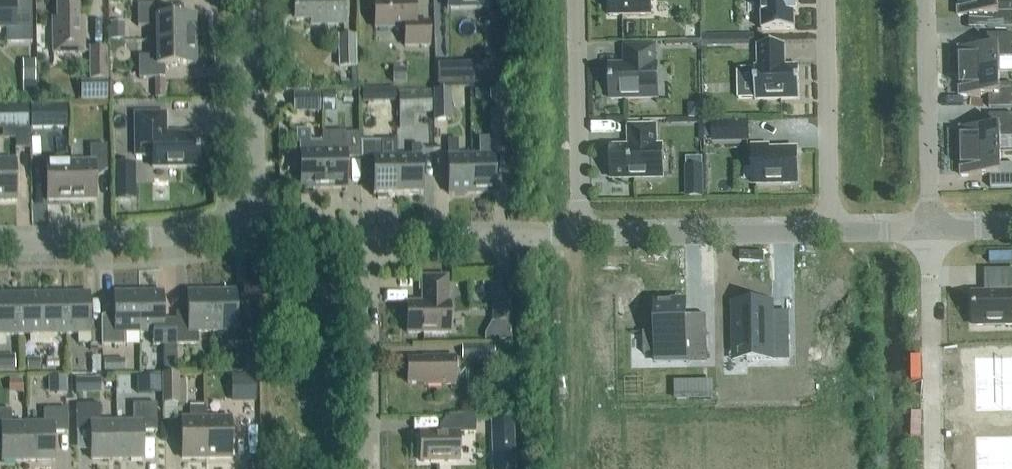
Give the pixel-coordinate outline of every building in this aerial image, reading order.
[(32,14),(15,15),(15,0),(1,0),(1,2),(0,2),(0,28),(6,28),(7,43),(32,42),(32,14)] [(345,24),(344,0),(294,0),(294,20),(311,20),(311,25),(345,24)] [(429,21),(415,21),(414,0),(375,0),(375,28),(404,27),(405,46),(430,45),(429,21)] [(504,0),(447,0),(447,8),(489,7),(489,1),(504,0)] [(609,16),(651,15),(651,0),(609,0),(609,16)] [(762,31),(794,30),(794,13),(797,13),(797,1),(793,1),(793,0),(761,0),(762,31)] [(998,0),(958,0),(959,16),(966,16),(988,16),(988,28),(1011,28),(1011,5),(998,5),(998,0)] [(84,52),(84,18),(79,18),(79,1),(57,2),(57,18),(53,18),(53,52),(84,52)] [(196,40),(196,16),(164,16),(163,3),(137,4),(138,26),(156,26),(156,40),(196,40)] [(125,22),(110,22),(110,39),(124,39),(125,22)] [(959,72),(999,71),(999,58),(1011,58),(1011,35),(988,35),(988,48),(967,48),(959,48),(959,72)] [(339,66),(356,66),(355,36),(339,36),(339,66)] [(164,64),(197,64),(196,40),(156,40),(156,56),(138,56),(139,78),(154,77),(154,98),(165,98),(164,64)] [(785,60),(784,44),(758,45),(758,67),(754,67),(755,100),(800,99),(799,66),(784,67),(784,60),(785,60)] [(655,65),(655,47),(625,48),(625,65),(610,66),(611,100),(657,99),(657,65),(655,65)] [(91,78),(107,78),(106,48),(90,48),(91,78)] [(33,80),(33,61),(21,61),(22,80),(33,80)] [(406,83),(405,67),(392,67),(392,83),(406,83)] [(358,68),(351,68),(351,81),(341,81),(341,89),(358,89),(358,68)] [(999,71),(959,72),(960,96),(968,96),(989,96),(989,108),(1011,108),(1011,85),(1000,85),(999,71)] [(107,80),(81,80),(81,100),(107,100),(107,80)] [(362,89),(362,102),(374,101),(373,88),(362,89)] [(502,99),(502,88),(490,88),(490,99),(502,99)] [(322,112),(335,112),(335,91),(322,91),(322,112)] [(431,112),(431,91),(398,93),(399,113),(431,112)] [(450,91),(434,91),(435,120),(451,119),(450,91)] [(295,93),(295,111),(320,110),(319,92),(295,93)] [(66,104),(30,105),(31,128),(67,127),(66,104)] [(28,125),(28,105),(0,106),(0,126),(28,125)] [(493,150),(507,149),(507,121),(506,111),(492,111),(492,122),(491,122),(491,138),(480,138),(480,154),(471,154),(471,193),(494,193),(494,154),(493,154),(493,150)] [(135,113),(135,155),(152,155),(152,167),(198,166),(198,134),(171,134),(171,133),(162,133),(162,114),(166,114),(166,113),(135,113)] [(961,152),(1001,151),(1001,138),(1011,138),(1011,115),(989,115),(990,128),(968,128),(960,128),(961,152)] [(712,122),(712,138),(748,137),(748,121),(712,122)] [(629,147),(611,148),(612,179),(662,178),(661,147),(656,147),(656,126),(628,127),(629,147)] [(301,188),(324,188),(323,149),(324,149),(323,141),(310,141),(310,129),(296,129),(296,143),(300,143),(301,188)] [(324,149),(323,149),(324,188),(347,188),(346,158),(359,158),(359,132),(346,132),(335,133),(323,133),(323,141),(324,149)] [(471,193),(471,154),(458,155),(458,139),(448,139),(449,194),(471,193)] [(387,195),(398,195),(397,156),(397,140),(382,140),(382,141),(361,141),(361,170),(374,170),(374,194),(373,194),(373,195),(378,195),(378,198),(387,198),(387,195)] [(411,156),(397,156),(398,195),(422,194),(422,193),(421,193),(420,144),(411,144),(411,156)] [(70,162),(71,200),(95,199),(95,170),(107,170),(107,145),(90,145),(90,162),(70,162)] [(768,147),(752,147),(753,184),(797,183),(797,151),(769,152),(768,147)] [(961,152),(961,176),(969,176),(990,176),(990,188),(1011,188),(1011,165),(1001,165),(1001,151),(961,152)] [(16,200),(16,160),(0,160),(0,201),(16,200)] [(47,200),(71,200),(70,162),(46,162),(47,200)] [(136,174),(136,162),(115,163),(115,174),(136,174)] [(704,180),(685,181),(685,198),(704,198),(704,180)] [(973,294),(974,326),(1011,325),(1011,271),(988,272),(989,288),(990,288),(990,294),(985,294),(973,294)] [(492,275),(493,320),(511,319),(510,275),(492,275)] [(407,333),(449,332),(449,302),(447,302),(447,276),(422,276),(422,302),(407,302),(407,333)] [(188,319),(176,320),(176,344),(198,343),(198,331),(213,331),(212,290),(187,291),(188,319)] [(212,290),(213,331),(227,331),(227,343),(249,342),(248,310),(248,318),(237,319),(237,290),(212,290)] [(138,291),(114,292),(114,319),(101,320),(101,345),(124,344),(124,332),(139,332),(138,291)] [(163,291),(138,291),(139,332),(151,332),(152,345),(176,344),(175,319),(164,319),(163,291)] [(65,293),(66,334),(78,333),(78,342),(90,342),(90,292),(65,293)] [(18,334),(17,293),(0,294),(0,343),(6,343),(5,335),(18,334)] [(41,293),(17,293),(18,334),(30,334),(30,343),(42,342),(41,293)] [(65,293),(41,293),(42,342),(54,342),(53,334),(66,334),(65,293)] [(771,302),(734,303),(734,349),(747,348),(747,360),(789,360),(788,325),(772,326),(771,313),(771,302)] [(655,333),(643,333),(643,354),(654,354),(686,353),(687,360),(707,360),(707,332),(686,332),(686,316),(686,303),(655,304),(655,333)] [(462,345),(462,357),(494,357),(494,345),(462,345)] [(974,357),(975,384),(1011,383),(1011,347),(994,348),(994,357),(974,357)] [(0,356),(0,368),(15,367),(14,355),(0,356)] [(92,356),(92,372),(100,372),(100,356),(92,356)] [(424,358),(407,358),(408,383),(424,383),(424,384),(454,384),(454,356),(423,356),(424,358)] [(59,367),(59,357),(46,357),(46,368),(59,367)] [(40,368),(40,358),(26,358),(26,368),(40,368)] [(125,371),(125,358),(104,358),(104,371),(125,371)] [(163,403),(179,403),(178,373),(162,373),(163,403)] [(231,402),(255,401),(255,374),(231,374),(231,402)] [(152,391),(161,391),(160,375),(151,375),(152,391)] [(67,393),(67,376),(48,377),(49,394),(67,393)] [(100,377),(88,377),(88,393),(100,392),(100,377)] [(23,393),(23,378),(9,379),(9,393),(23,393)] [(712,383),(700,383),(700,399),(712,399),(712,383)] [(995,410),(995,420),(1011,419),(1011,383),(975,384),(975,410),(995,410)] [(157,431),(156,403),(132,403),(133,421),(116,421),(117,459),(143,458),(143,431),(157,431)] [(117,459),(116,421),(100,422),(100,404),(76,404),(76,432),(90,432),(91,459),(117,459)] [(191,407),(191,419),(181,419),(182,458),(206,457),(206,419),(206,406),(191,407)] [(43,422),(27,423),(28,460),(54,459),(54,432),(68,432),(67,408),(43,408),(43,422)] [(27,423),(11,423),(11,409),(0,409),(0,433),(1,433),(2,460),(28,460),(27,423)] [(449,417),(450,432),(420,433),(420,461),(459,460),(458,432),(475,432),(475,416),(449,417)] [(231,418),(206,419),(206,457),(231,457),(231,418)] [(513,418),(493,419),(495,459),(515,458),(513,418)] [(995,428),(995,437),(976,437),(976,464),(1011,463),(1011,427),(995,428)]
